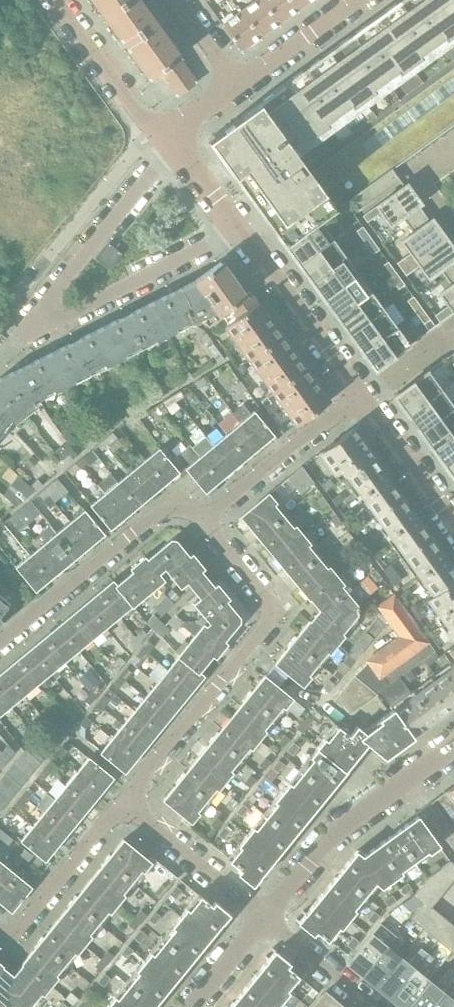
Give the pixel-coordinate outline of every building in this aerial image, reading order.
[(104,18),(129,0),(91,0),(104,18)] [(140,0),(129,0),(104,18),(149,80),(159,73),(179,59),(181,57),(140,0)] [(208,141),(221,158),(235,178),(244,190),(260,212),(284,246),(286,248),(321,223),(337,211),(351,201),(359,212),(401,182),(393,171),(453,126),(453,0),(402,0),(397,4),(355,34),(350,38),(308,68),(304,72),(262,102),(217,135),(208,141)] [(261,0),(258,0),(242,12),(241,12),(260,38),(278,24),(261,0)] [(289,0),(261,0),(278,24),(297,11),(289,0)] [(297,11),(312,0),(289,0),(297,11)] [(260,38),(241,12),(242,12),(240,8),(237,11),(239,13),(222,26),(241,52),(260,38)] [(197,83),(179,59),(159,73),(162,76),(177,98),(197,83)] [(427,212),(407,185),(376,207),(390,227),(402,218),(407,226),(427,212)] [(446,238),(427,212),(407,226),(413,234),(401,242),(414,261),(446,238)] [(333,239),(332,237),(331,237),(322,225),(323,224),(321,223),(286,248),(298,265),(333,239)] [(371,239),(363,227),(356,232),(365,244),(371,239)] [(446,238),(414,261),(428,280),(440,271),(445,278),(453,272),(453,249),(446,238)] [(335,242),(333,239),(298,265),(311,282),(346,257),(344,254),(344,255),(335,242)] [(380,250),(371,239),(365,244),(373,255),(380,250)] [(108,269),(120,255),(107,245),(96,258),(108,269)] [(359,274),(357,272),(356,272),(347,260),(348,259),(346,257),(311,282),(324,300),(359,274)] [(397,274),(388,262),(382,267),(390,279),(397,274)] [(245,296),(236,284),(239,282),(233,274),(230,276),(221,263),(195,281),(196,282),(218,311),(221,315),(225,312),(224,311),(245,296)] [(445,278),(451,286),(439,295),(453,315),(453,314),(453,272),(445,278)] [(371,292),(370,289),(369,290),(360,277),(361,277),(359,274),(324,300),(336,317),(371,292)] [(405,286),(397,274),(390,279),(399,290),(405,286)] [(204,318),(218,311),(196,282),(182,289),(180,285),(168,290),(170,294),(151,304),(167,337),(177,332),(175,328),(197,317),(200,321),(204,319),(204,318)] [(232,322),(257,304),(249,292),(245,296),(224,311),(225,312),(232,322)] [(384,309),(382,307),(373,295),(373,294),(371,292),(336,317),(349,335),(384,309)] [(422,309),(413,297),(407,302),(415,314),(422,309)] [(259,303),(257,304),(232,322),(239,332),(235,335),(247,352),(251,349),(256,355),(282,336),(259,303)] [(158,341),(167,337),(151,304),(130,314),(128,310),(118,315),(120,319),(99,330),(115,362),(127,356),(125,353),(156,337),(158,341)] [(397,327),(395,324),(394,325),(385,312),(386,312),(384,309),(349,335),(362,352),(397,327)] [(430,320),(422,309),(415,314),(424,325),(430,320)] [(410,346),(408,342),(407,342),(398,330),(399,329),(397,327),(362,352),(375,371),(410,346)] [(107,366),(115,362),(99,330),(79,340),(76,336),(66,341),(69,345),(50,355),(66,387),(75,382),(73,378),(105,362),(107,366)] [(224,359),(212,342),(213,342),(206,333),(200,338),(218,363),(224,359)] [(306,368),(282,336),(256,355),(262,364),(258,367),(270,384),(274,381),(279,388),(306,368)] [(53,388),(55,392),(66,387),(50,355),(29,365),(27,361),(16,366),(18,370),(0,379),(0,384),(24,414),(34,407),(30,400),(53,388)] [(330,402),(306,368),(279,388),(285,396),(281,399),(293,416),(297,413),(303,421),(330,402)] [(442,390),(441,387),(440,388),(431,375),(429,371),(394,397),(407,415),(442,390)] [(189,381),(186,375),(180,378),(184,384),(189,381)] [(214,388),(208,376),(204,378),(204,377),(195,383),(201,395),(214,388)] [(247,390),(241,381),(234,386),(240,394),(247,390)] [(4,423),(8,418),(14,423),(24,414),(0,384),(0,427),(4,423)] [(453,405),(444,393),(444,392),(442,390),(407,415),(420,433),(453,408),(453,406),(453,405)] [(189,403),(181,392),(171,398),(176,403),(181,410),(189,403)] [(140,411),(137,405),(131,396),(118,404),(127,419),(135,414),(140,411)] [(176,403),(171,398),(163,403),(167,408),(176,403)] [(149,406),(145,399),(137,405),(140,411),(144,408),(149,406)] [(274,436),(254,412),(251,415),(243,405),(232,414),(234,416),(260,448),(274,436)] [(138,420),(148,414),(144,408),(140,411),(135,414),(138,420)] [(420,433),(432,450),(453,435),(453,408),(420,433)] [(46,421),(37,410),(29,416),(38,428),(46,421)] [(138,420),(135,414),(127,419),(130,424),(138,420)] [(260,448),(234,416),(220,427),(246,459),(260,448)] [(105,434),(98,426),(94,421),(87,427),(93,435),(97,440),(105,434)] [(246,459),(220,427),(207,438),(234,470),(246,459)] [(373,457),(353,429),(321,453),(331,470),(339,480),(346,475),(347,476),(373,458),(373,457)] [(123,445),(113,433),(105,440),(115,452),(123,445)] [(89,447),(97,440),(93,435),(85,441),(89,447)] [(432,450),(445,468),(453,461),(453,435),(432,450)] [(74,460),(55,437),(47,444),(61,461),(66,467),(74,460)] [(234,470),(207,438),(206,437),(192,449),(219,481),(234,470)] [(219,481),(192,449),(190,446),(169,463),(178,474),(182,478),(188,473),(205,493),(219,481)] [(178,474),(169,463),(157,450),(145,460),(165,484),(178,474)] [(90,467),(98,459),(91,451),(77,462),(82,468),(87,464),(90,467)] [(386,477),(373,458),(347,476),(361,496),(386,477)] [(165,484),(145,460),(131,471),(152,496),(165,484)] [(58,473),(66,467),(61,461),(53,468),(58,473)] [(445,468),(453,480),(453,461),(445,468)] [(73,476),(82,468),(77,462),(68,470),(73,476)] [(314,484),(302,467),(282,484),(289,493),(294,489),(299,496),(314,484)] [(152,496),(131,471),(118,482),(138,507),(152,496)] [(138,507),(118,482),(111,475),(98,486),(104,494),(125,518),(138,507)] [(401,497),(386,477),(361,496),(375,516),(401,497)] [(334,485),(329,479),(321,485),(325,492),(334,485)] [(35,492),(43,485),(38,480),(30,487),(35,492)] [(65,494),(55,483),(54,482),(43,491),(54,503),(65,494)] [(54,503),(43,491),(38,495),(49,508),(54,503)] [(125,518),(104,494),(90,506),(110,530),(125,518)] [(283,518),(273,506),(276,503),(269,494),(241,517),(254,533),(253,534),(258,539),(283,518)] [(344,501),(340,494),(331,500),(335,506),(344,501)] [(329,505),(323,496),(317,501),(323,509),(329,505)] [(415,517),(401,497),(375,516),(389,536),(415,517)] [(40,514),(31,502),(30,501),(17,513),(21,518),(27,525),(40,514)] [(104,535),(84,510),(70,522),(91,546),(104,535)] [(355,516),(351,510),(343,515),(347,521),(355,516)] [(13,525),(21,518),(17,513),(9,519),(13,525)] [(343,523),(337,515),(331,520),(337,528),(343,523)] [(430,537),(415,517),(389,536),(404,556),(430,537)] [(275,558),(302,536),(294,527),(292,528),(283,518),(258,539),(261,544),(262,543),(275,558)] [(91,546),(70,522),(57,533),(77,557),(91,546)] [(77,557),(57,533),(50,525),(37,537),(43,545),(63,569),(77,557)] [(373,541),(370,535),(361,540),(365,546),(373,541)] [(317,558),(306,546),(308,544),(302,536),(275,558),(288,573),(287,574),(291,580),(317,558)] [(444,557),(439,550),(430,537),(404,556),(419,576),(444,557)] [(360,548),(354,539),(348,544),(354,552),(360,548)] [(214,588),(211,584),(201,572),(204,569),(194,556),(193,555),(189,558),(176,541),(171,541),(150,558),(167,578),(171,575),(176,581),(180,585),(186,580),(191,587),(198,595),(201,599),(196,604),(212,624),(210,626),(226,639),(240,623),(240,618),(226,602),(229,599),(218,585),(214,588)] [(63,569),(43,545),(30,556),(50,580),(63,569)] [(384,555),(380,549),(372,555),(375,561),(384,555)] [(50,580),(30,556),(15,568),(35,592),(50,580)] [(133,606),(157,586),(167,578),(150,558),(148,561),(145,557),(131,569),(133,572),(117,586),(133,606)] [(449,564),(444,557),(419,576),(432,595),(433,596),(453,580),(453,571),(449,564)] [(310,598),(335,577),(328,567),(326,569),(317,558),(291,580),(295,585),(296,584),(309,600),(310,599),(310,598)] [(15,573),(7,566),(2,572),(11,579),(15,573)] [(382,578),(376,570),(370,574),(376,582),(382,578)] [(394,586),(402,580),(398,575),(390,581),(394,586)] [(350,595),(341,584),(341,583),(335,577),(310,598),(310,599),(319,609),(318,611),(350,610),(350,595)] [(433,596),(432,595),(427,598),(449,629),(445,632),(452,640),(453,638),(453,580),(433,596)] [(133,606),(117,586),(113,582),(99,593),(119,616),(126,610),(131,615),(137,610),(133,606)] [(405,601),(413,595),(409,590),(401,595),(405,601)] [(119,616),(99,593),(86,604),(105,627),(119,616)] [(424,661),(435,653),(436,652),(430,644),(430,643),(394,594),(376,607),(398,637),(364,661),(367,664),(355,676),(354,675),(333,701),(350,715),(377,695),(376,694),(404,675),(410,670),(424,661)] [(162,617),(175,604),(167,596),(154,609),(162,617)] [(105,627),(86,604),(72,615),(91,639),(100,631),(105,637),(110,633),(105,627)] [(427,614),(423,609),(414,614),(418,620),(427,614)] [(342,635),(350,625),(350,610),(318,611),(319,612),(310,623),(337,644),(343,636),(342,635)] [(91,639),(72,615),(59,626),(78,650),(91,639)] [(154,631),(162,622),(154,615),(146,623),(154,631)] [(184,623),(175,615),(168,623),(176,630),(184,623)] [(386,624),(377,617),(375,620),(370,615),(364,621),(378,633),(386,624)] [(216,659),(227,644),(224,642),(226,639),(210,626),(208,629),(204,626),(205,625),(198,619),(195,622),(201,627),(177,656),(199,673),(213,656),(216,659)] [(355,660),(376,636),(378,633),(364,621),(360,625),(366,630),(347,653),(355,660)] [(166,634),(168,630),(168,628),(162,622),(154,631),(162,638),(166,634)] [(337,644),(310,623),(309,622),(296,638),(295,637),(291,642),(317,662),(327,650),(330,652),(337,644)] [(78,650),(59,626),(45,638),(64,661),(78,650)] [(440,634),(436,628),(428,633),(433,640),(440,634)] [(141,643),(148,635),(142,630),(136,637),(141,643)] [(135,650),(141,643),(136,637),(129,645),(135,650)] [(64,661),(45,638),(31,649),(50,673),(56,679),(61,676),(55,669),(64,661)] [(147,654),(154,645),(148,641),(141,649),(147,654)] [(306,675),(317,662),(291,642),(287,647),(288,648),(275,664),(302,686),(309,677),(306,675)] [(50,673),(31,649),(17,660),(37,684),(50,673)] [(141,661),(147,654),(141,649),(136,656),(141,661)] [(428,665),(438,658),(435,653),(424,661),(428,665)] [(204,676),(199,673),(177,656),(166,669),(192,690),(204,676)] [(118,671),(125,662),(119,657),(113,665),(118,671)] [(37,684),(17,660),(4,671),(24,695),(37,684)] [(343,675),(349,667),(343,663),(337,671),(343,675)] [(118,671),(113,665),(107,673),(113,677),(118,671)] [(453,666),(437,678),(446,691),(442,694),(452,707),(453,706),(453,668),(453,666)] [(125,681),(131,673),(126,668),(119,676),(125,681)] [(192,690),(166,669),(155,683),(181,704),(192,690)] [(415,678),(410,670),(404,675),(410,682),(415,678)] [(4,671),(0,675),(0,694),(10,706),(24,695),(4,671)] [(119,688),(125,681),(119,676),(113,684),(119,688)] [(292,699),(265,677),(252,692),(251,692),(247,696),(273,717),(280,707),(283,709),(290,701),(292,699)] [(452,707),(442,694),(446,691),(437,678),(412,696),(431,723),(452,707)] [(328,693),(335,685),(329,680),(323,688),(328,693)] [(181,704),(155,683),(144,696),(170,718),(181,704)] [(96,699),(102,690),(96,685),(90,693),(96,699)] [(90,705),(96,699),(90,693),(84,700),(90,705)] [(0,694),(0,715),(10,706),(0,694)] [(102,709),(109,700),(103,695),(96,704),(102,709)] [(170,718),(144,696),(133,710),(159,731),(170,718)] [(261,730),(273,717),(247,696),(242,702),(243,703),(231,718),(259,740),(264,733),(261,730)] [(431,723),(412,696),(393,710),(412,736),(431,723)] [(97,715),(102,709),(96,704),(91,710),(97,715)] [(159,731),(133,710),(121,725),(147,746),(159,731)] [(317,723),(323,716),(316,710),(310,717),(313,720),(317,723)] [(412,736),(393,710),(392,710),(382,718),(384,721),(367,733),(360,728),(350,739),(338,729),(327,742),(325,740),(319,748),(346,770),(367,743),(374,749),(385,758),(401,746),(413,737),(412,736)] [(73,727),(80,718),(74,713),(67,721),(73,727)] [(86,730),(92,721),(86,716),(79,725),(86,730)] [(302,734),(313,720),(310,717),(309,716),(304,722),(303,721),(296,729),(302,734)] [(259,740),(231,718),(218,733),(217,733),(213,737),(239,758),(247,748),(250,750),(259,740)] [(67,734),(73,727),(67,721),(61,729),(67,734)] [(147,746),(121,725),(111,737),(137,758),(147,746)] [(284,748),(290,740),(284,735),(278,743),(284,748)] [(137,758),(111,737),(110,738),(101,753),(125,773),(137,758)] [(228,772),(239,758),(213,737),(209,743),(210,744),(198,759),(225,781),(230,775),(228,772)] [(49,755),(57,746),(51,741),(45,749),(49,755)] [(293,756),(300,748),(294,743),(287,751),(293,756)] [(15,753),(8,745),(2,753),(10,759),(15,753)] [(49,755),(45,749),(42,745),(31,755),(33,756),(40,763),(43,760),(44,761),(49,755)] [(61,759),(68,751),(62,747),(55,754),(61,759)] [(309,815),(346,770),(319,748),(311,757),(314,759),(292,786),(289,784),(282,793),(309,815)] [(24,751),(20,756),(28,762),(33,756),(31,755),(25,750),(24,751)] [(2,753),(0,751),(0,764),(4,767),(10,759),(2,753)] [(20,756),(15,762),(23,768),(28,762),(20,756)] [(33,756),(28,762),(35,769),(40,763),(33,756)] [(113,778),(89,758),(77,770),(76,771),(102,792),(113,778)] [(264,771),(271,763),(265,758),(259,766),(264,771)] [(225,781),(198,759),(185,774),(184,773),(180,778),(206,799),(214,789),(217,791),(225,781)] [(50,773),(57,765),(51,760),(44,768),(50,773)] [(278,773),(284,765),(279,761),(272,768),(278,773)] [(15,762),(11,768),(18,774),(23,768),(15,762)] [(28,762),(23,768),(31,774),(35,769),(28,762)] [(11,768),(6,774),(13,780),(18,774),(11,768)] [(23,768),(18,774),(26,780),(31,774),(23,768)] [(44,780),(50,773),(44,768),(38,775),(44,780)] [(102,792),(76,771),(65,785),(90,806),(102,792)] [(6,774),(1,780),(9,786),(13,780),(6,774)] [(18,774),(13,780),(21,786),(26,780),(18,774)] [(250,789),(257,781),(251,776),(244,784),(250,789)] [(196,811),(206,799),(180,778),(175,784),(176,785),(164,800),(192,823),(199,814),(196,811)] [(0,781),(0,789),(4,792),(9,786),(1,780),(0,781)] [(13,780),(9,786),(16,792),(21,786),(13,780)] [(90,806),(65,785),(54,799),(79,819),(90,806)] [(9,786),(4,792),(11,798),(16,792),(9,786)] [(256,799),(263,791),(258,786),(251,795),(256,799)] [(437,798),(453,821),(453,786),(437,798)] [(28,800),(34,793),(28,788),(22,795),(28,800)] [(0,796),(0,798),(7,804),(11,798),(4,792),(0,796)] [(309,815),(282,793),(275,801),(278,804),(257,829),(254,827),(246,837),(274,859),(309,815)] [(22,808),(28,800),(22,795),(16,803),(22,808)] [(79,819),(54,799),(43,812),(68,833),(79,819)] [(232,811),(238,803),(233,799),(226,807),(232,811)] [(242,817),(249,809),(243,804),(236,812),(242,817)] [(10,821),(17,813),(11,808),(5,816),(10,821)] [(68,833),(43,812),(32,826),(57,847),(68,833)] [(399,870),(428,849),(431,853),(439,847),(418,817),(363,856),(393,881),(402,875),(399,870)] [(216,830),(223,822),(217,818),(210,826),(216,830)] [(45,861),(57,847),(32,826),(21,840),(36,852),(33,855),(26,849),(21,855),(32,865),(33,863),(38,868),(40,866),(45,861)] [(223,840),(230,832),(225,827),(218,835),(223,840)] [(14,840),(6,834),(1,840),(9,846),(14,840)] [(253,885),(274,859),(246,837),(240,845),(243,847),(230,861),(242,870),(239,874),(253,885)] [(151,863),(149,861),(123,840),(111,856),(109,855),(106,860),(133,882),(143,870),(144,871),(151,863)] [(354,908),(364,896),(376,881),(384,887),(393,881),(363,856),(357,851),(321,896),(350,919),(357,911),(354,908)] [(453,880),(453,865),(451,860),(449,862),(446,857),(429,869),(432,874),(427,878),(444,892),(453,880)] [(123,894),(133,882),(106,860),(101,866),(102,867),(90,881),(119,905),(126,896),(123,894)] [(17,876),(3,864),(0,868),(0,897),(17,876)] [(444,892),(427,878),(423,874),(415,884),(419,887),(413,895),(422,903),(424,901),(431,907),(444,892)] [(31,888),(17,876),(0,897),(0,903),(11,912),(31,888)] [(119,905),(90,881),(77,897),(76,896),(72,901),(99,923),(109,911),(112,914),(119,905)] [(404,896),(412,889),(408,884),(400,890),(404,896)] [(161,898),(168,890),(162,885),(155,893),(161,898)] [(175,900),(182,891),(176,886),(169,895),(175,900)] [(350,919),(321,896),(299,922),(313,934),(316,931),(328,940),(339,926),(342,928),(350,919)] [(396,902),(392,896),(384,902),(388,908),(396,902)] [(208,940),(228,915),(229,914),(215,903),(212,906),(201,897),(189,912),(187,909),(180,917),(208,940)] [(90,935),(99,923),(72,901),(68,907),(69,908),(57,922),(85,946),(92,937),(90,935)] [(426,931),(440,914),(431,907),(424,901),(422,903),(410,918),(426,931)] [(141,923),(147,915),(141,911),(135,918),(141,923)] [(155,925),(161,917),(155,912),(148,920),(155,925)] [(373,925),(380,917),(374,913),(368,920),(373,925)] [(453,926),(440,914),(426,931),(440,943),(453,926)] [(208,940),(180,917),(172,927),(175,929),(154,955),(151,953),(145,961),(172,983),(208,940)] [(135,930),(141,923),(135,918),(128,926),(135,930)] [(85,946),(57,922),(44,938),(43,937),(39,942),(66,964),(76,952),(79,954),(85,946)] [(440,943),(453,954),(453,926),(440,943)] [(363,976),(395,936),(385,927),(376,937),(372,934),(348,964),(363,976)] [(139,943),(146,935),(140,930),(133,938),(139,943)] [(377,987),(401,957),(394,952),(402,942),(395,936),(363,976),(377,987)] [(353,950),(359,943),(354,938),(347,946),(353,950)] [(56,976),(66,964),(39,942),(34,948),(35,948),(22,964),(23,965),(24,964),(52,987),(58,979),(56,976)] [(127,959),(134,951),(127,946),(121,954),(127,959)] [(398,988),(427,953),(421,948),(408,964),(401,957),(377,987),(390,998),(398,988)] [(107,964),(114,956),(108,951),(101,959),(107,964)] [(286,990),(298,976),(286,967),(289,963),(275,952),(253,978),(282,1001),(289,993),(286,990)] [(428,980),(421,974),(433,959),(427,953),(398,988),(390,998),(401,1006),(406,1006),(428,980)] [(101,971),(107,964),(101,959),(95,967),(101,971)] [(154,1006),(172,983),(145,961),(137,970),(140,972),(128,988),(118,1000),(116,998),(110,1005),(112,1006),(153,1006),(154,1006)] [(24,964),(23,965),(15,976),(14,975),(18,1006),(33,1006),(43,995),(44,996),(52,988),(52,987),(24,964)] [(14,975),(13,976),(2,967),(1,966),(0,967),(0,1006),(18,1006),(14,975)] [(453,977),(453,971),(451,968),(436,987),(428,980),(406,1006),(429,1006),(453,977)] [(104,987),(111,979),(104,974),(98,982),(104,987)] [(449,997),(453,991),(453,977),(429,1006),(453,1006),(453,1001),(449,997)] [(282,1001),(253,978),(230,1006),(277,1006),(282,1001)] [(79,998),(71,992),(66,998),(74,1005),(79,998)] [(339,1006),(335,1003),(336,1001),(326,993),(325,994),(324,994),(313,1006),(339,1006)] [(306,1006),(313,999),(307,994),(301,1002),(306,1006)]
